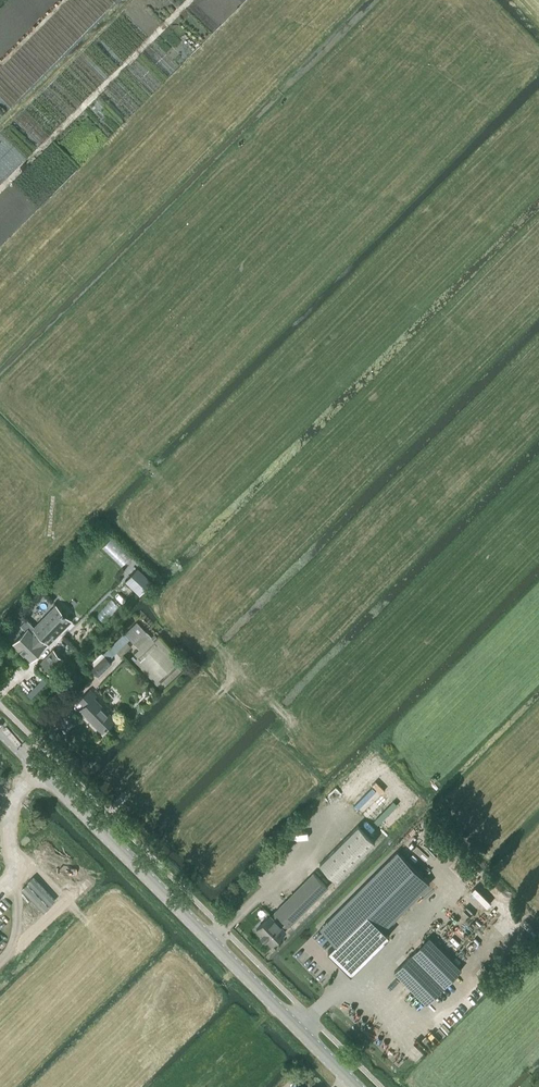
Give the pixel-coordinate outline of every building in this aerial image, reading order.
[(137,567),(126,580),(140,593),(152,581),(137,567)] [(26,631),(13,643),(31,661),(46,646),(46,645),(66,624),(70,619),(56,604),(34,626),(27,619),(20,625),(26,631)] [(182,663),(158,638),(155,641),(137,622),(124,633),(139,649),(134,654),(138,657),(134,661),(157,686),(161,683),(165,686),(182,670),(178,666),(182,663)] [(54,648),(40,662),(49,673),(56,666),(61,672),(67,666),(61,661),(63,658),(54,648)] [(98,676),(113,663),(108,658),(105,655),(91,669),(98,676)] [(116,719),(95,697),(97,696),(90,688),(77,700),(82,706),(78,710),(86,718),(86,719),(100,734),(116,719)] [(375,842),(358,825),(319,863),(336,880),(375,842)] [(398,851),(320,928),(353,960),(430,884),(398,851)] [(285,929),(288,925),(289,926),(328,887),(312,872),(274,911),(275,912),(272,916),(271,915),(257,929),(271,942),(285,929)] [(429,936),(394,971),(426,1004),(462,969),(429,936)]
